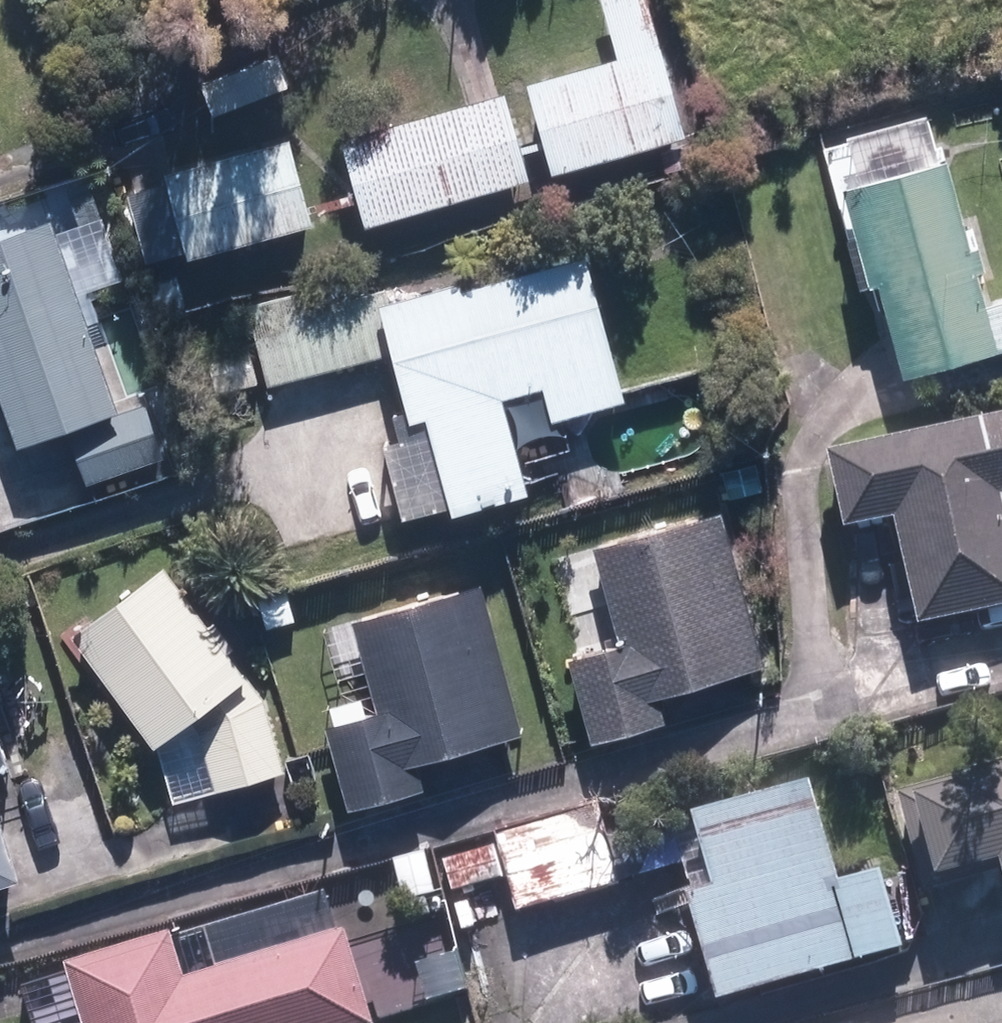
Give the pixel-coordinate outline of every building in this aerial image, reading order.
[(694,133),(655,0),(609,0),(623,47),(530,73),(558,171),(694,133)] [(372,215),(534,170),(512,90),(349,135),(372,215)] [(997,300),(956,156),(946,159),(933,113),(851,136),(864,182),(852,186),(878,278),(888,275),(917,376),(1001,352),(1001,299),(997,300)] [(159,265),(322,220),(299,140),(136,185),(159,265)] [(62,212),(0,236),(0,371),(27,441),(77,422),(100,482),(187,448),(164,389),(134,400),(62,212)] [(631,393),(597,241),(399,285),(395,265),(254,296),(273,380),(405,350),(417,405),(384,412),(406,514),(460,502),(561,480),(555,454),(579,449),(569,406),(631,393)] [(833,446),(849,525),(902,514),(924,623),(1001,607),(1001,411),(833,446)] [(731,510),(604,540),(628,640),(572,653),(593,737),(673,718),(666,686),(767,661),(731,510)] [(171,556),(80,628),(164,735),(181,794),(287,765),(261,669),(171,556)] [(353,797),(430,775),(425,756),(527,726),(485,578),(325,624),(341,678),(373,669),(383,705),(373,707),(368,689),(326,701),(353,797)] [(945,774),(948,786),(925,792),(946,872),(1001,857),(1001,759),(945,774)] [(0,770),(0,879),(30,870),(0,770)] [(864,961),(842,877),(815,779),(677,816),(727,999),(864,961)] [(501,844),(509,876),(519,914),(628,886),(607,802),(497,830),(501,844)] [(509,876),(501,844),(448,858),(456,889),(509,876)] [(842,877),(864,961),(914,948),(891,864),(842,877)] [(348,889),(77,962),(94,1022),(383,1022),(348,889)]
